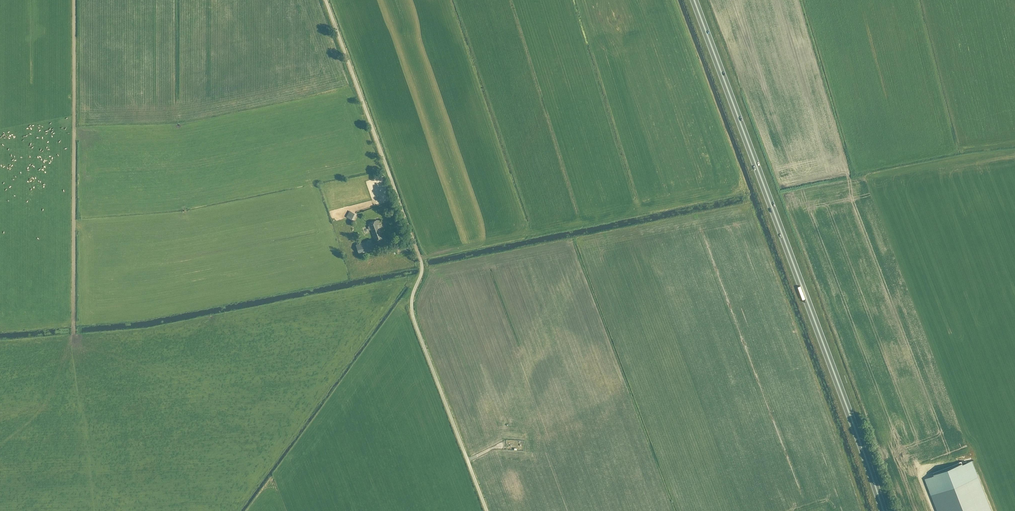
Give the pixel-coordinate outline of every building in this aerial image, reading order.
[(383,238),(377,220),(369,223),(375,241),(383,238)] [(374,248),(372,242),(365,245),(364,242),(356,245),(359,254),(374,248)] [(972,461),(964,464),(962,461),(932,473),(934,476),(925,480),(937,510),(991,510),(972,461)]
